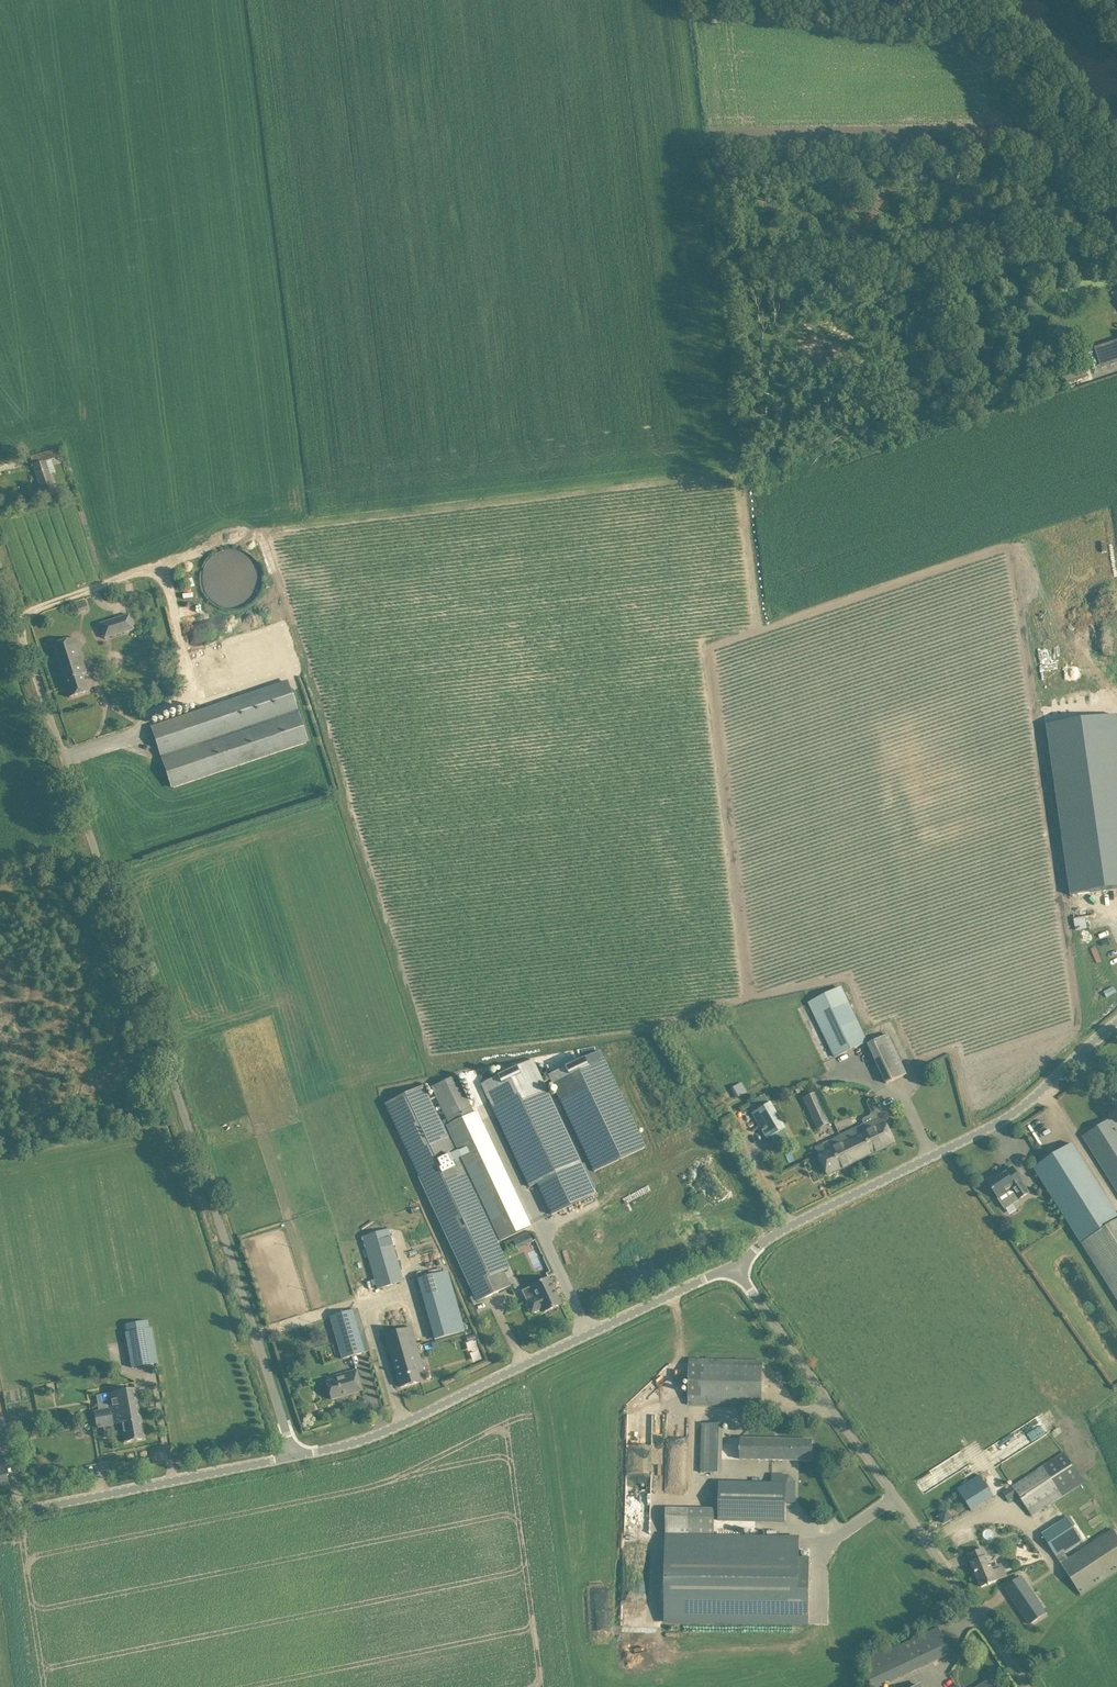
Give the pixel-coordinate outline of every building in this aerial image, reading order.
[(30,458),(33,465),(43,496),(56,492),(45,461),(61,456),(59,449),(30,458)] [(88,609),(85,601),(77,604),(80,612),(88,609)] [(134,629),(130,615),(100,624),(105,638),(134,629)] [(87,673),(75,638),(53,645),(70,697),(88,691),(82,674),(87,673)] [(174,787),(184,784),(309,742),(288,680),(153,726),(174,787)] [(1046,726),(1070,896),(1116,890),(1116,720),(1116,716),(1046,726)] [(866,1042),(845,998),(840,988),(810,1003),(835,1057),(866,1042)] [(1103,992),(1106,997),(1112,994),(1110,989),(1103,992)] [(887,1035),(869,1044),(887,1083),(906,1074),(887,1035)] [(599,1050),(541,1078),(543,1082),(550,1079),(593,1172),(613,1162),(646,1147),(633,1120),(600,1050),(599,1050)] [(490,1079),(480,1084),(528,1187),(537,1183),(551,1214),(570,1206),(596,1193),(595,1192),(580,1163),(543,1082),(541,1078),(532,1059),(490,1079)] [(456,1075),(431,1088),(449,1125),(459,1147),(462,1153),(463,1156),(499,1232),(502,1230),(507,1239),(529,1228),(485,1135),(475,1112),(474,1113),(456,1075)] [(739,1084),(730,1088),(735,1097),(744,1093),(739,1084)] [(423,1085),(384,1104),(419,1177),(478,1301),(494,1293),(510,1286),(506,1277),(503,1271),(509,1268),(497,1243),(503,1240),(507,1239),(502,1230),(499,1232),(493,1234),(458,1159),(463,1156),(462,1153),(456,1156),(423,1085)] [(817,1128),(831,1122),(817,1092),(803,1098),(817,1128)] [(767,1138),(770,1136),(774,1144),(788,1136),(784,1129),(784,1128),(770,1103),(769,1103),(763,1094),(748,1103),(753,1112),(752,1113),(767,1138)] [(864,1129),(846,1138),(847,1141),(846,1141),(856,1162),(894,1143),(885,1123),(884,1123),(881,1115),(861,1124),(864,1129)] [(1084,1137),(1116,1190),(1116,1124),(1116,1122),(1113,1118),(1084,1137)] [(828,1175),(856,1162),(846,1141),(847,1141),(846,1138),(843,1140),(840,1134),(828,1140),(832,1148),(828,1150),(825,1143),(815,1148),(818,1155),(828,1175)] [(1034,1167),(1081,1242),(1107,1226),(1116,1219),(1116,1215),(1072,1143),(1034,1167)] [(989,1180),(987,1182),(1005,1208),(1029,1193),(1022,1183),(1023,1182),(1012,1167),(1004,1172),(1004,1173),(1000,1176),(998,1174),(996,1176),(994,1175),(990,1178),(989,1180)] [(1081,1242),(1116,1300),(1116,1219),(1107,1226),(1081,1242)] [(388,1229),(362,1237),(375,1279),(371,1280),(373,1285),(376,1284),(378,1288),(403,1281),(388,1229)] [(523,1240),(515,1240),(515,1253),(523,1253),(523,1240)] [(464,1331),(447,1270),(417,1279),(435,1339),(464,1331)] [(543,1312),(560,1304),(548,1278),(531,1285),(536,1296),(526,1300),(532,1313),(541,1308),(543,1312)] [(343,1358),(366,1351),(354,1309),(331,1316),(343,1358)] [(128,1333),(126,1333),(128,1341),(129,1350),(132,1367),(157,1363),(154,1346),(151,1328),(149,1329),(147,1320),(126,1324),(128,1333)] [(398,1379),(401,1387),(421,1381),(416,1364),(421,1362),(411,1327),(385,1334),(394,1363),(398,1379)] [(688,1405),(761,1406),(763,1361),(689,1359),(688,1405)] [(331,1399),(363,1390),(357,1369),(345,1373),(346,1376),(326,1382),(331,1399)] [(99,1411),(94,1411),(95,1420),(95,1421),(97,1427),(104,1426),(106,1437),(123,1433),(125,1442),(144,1439),(142,1428),(139,1410),(135,1388),(107,1393),(107,1394),(96,1396),(99,1411)] [(985,1449),(995,1465),(1050,1431),(1040,1415),(985,1449)] [(74,1423),(73,1426),(73,1430),(76,1431),(81,1431),(83,1428),(83,1424),(80,1422),(74,1423)] [(702,1423),(700,1471),(715,1472),(721,1472),(723,1424),(702,1423)] [(0,1425),(0,1444),(9,1443),(9,1440),(12,1439),(10,1429),(7,1430),(6,1424),(5,1424),(0,1425)] [(740,1459),(801,1460),(812,1461),(813,1440),(740,1439),(740,1459)] [(1014,1485),(1002,1493),(1008,1501),(1018,1495),(1031,1514),(1032,1515),(1083,1483),(1083,1482),(1082,1481),(1081,1479),(1077,1474),(1064,1453),(1063,1454),(1054,1459),(1014,1485)] [(9,1484),(3,1459),(0,1459),(0,1486),(9,1484)] [(650,1531),(652,1463),(633,1462),(633,1471),(626,1471),(625,1530),(650,1531)] [(979,1475),(958,1489),(967,1503),(988,1489),(979,1475)] [(719,1483),(718,1520),(785,1522),(786,1503),(786,1484),(771,1484),(719,1483)] [(714,1509),(666,1508),(666,1534),(714,1535),(714,1509)] [(947,1511),(939,1516),(944,1524),(952,1519),(947,1511)] [(1116,1570),(1116,1535),(1113,1529),(1068,1558),(1065,1553),(1082,1542),(1067,1518),(1042,1534),(1081,1594),(1116,1570)] [(666,1536),(664,1622),(676,1622),(809,1624),(810,1558),(799,1557),(799,1538),(738,1537),(666,1536)] [(984,1549),(978,1551),(968,1555),(981,1587),(988,1584),(988,1585),(990,1584),(990,1583),(1007,1576),(1003,1567),(1002,1563),(992,1568),(984,1549)] [(1021,1577),(1005,1588),(1030,1624),(1038,1618),(1033,1612),(1041,1606),(1021,1577)] [(941,1658),(951,1653),(938,1627),(893,1649),(890,1642),(866,1653),(871,1686),(879,1686),(941,1658)] [(995,1685),(991,1678),(977,1686),(996,1686),(995,1685)]
